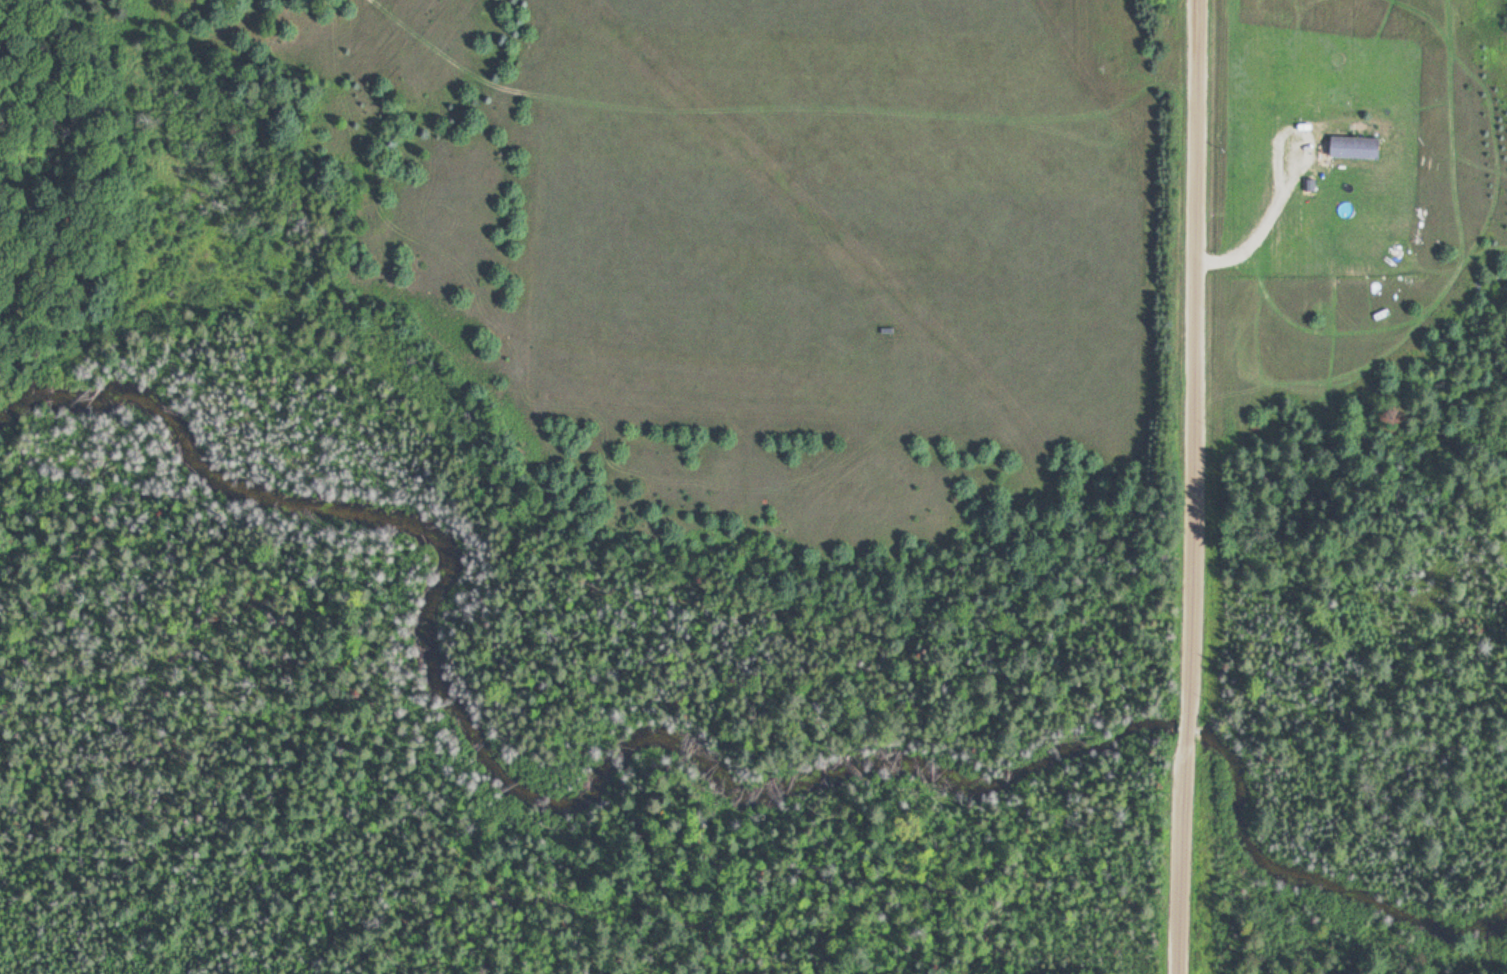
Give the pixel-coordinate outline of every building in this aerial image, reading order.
[(1376,136),(1327,136),(1327,158),(1376,158),(1376,136)]
